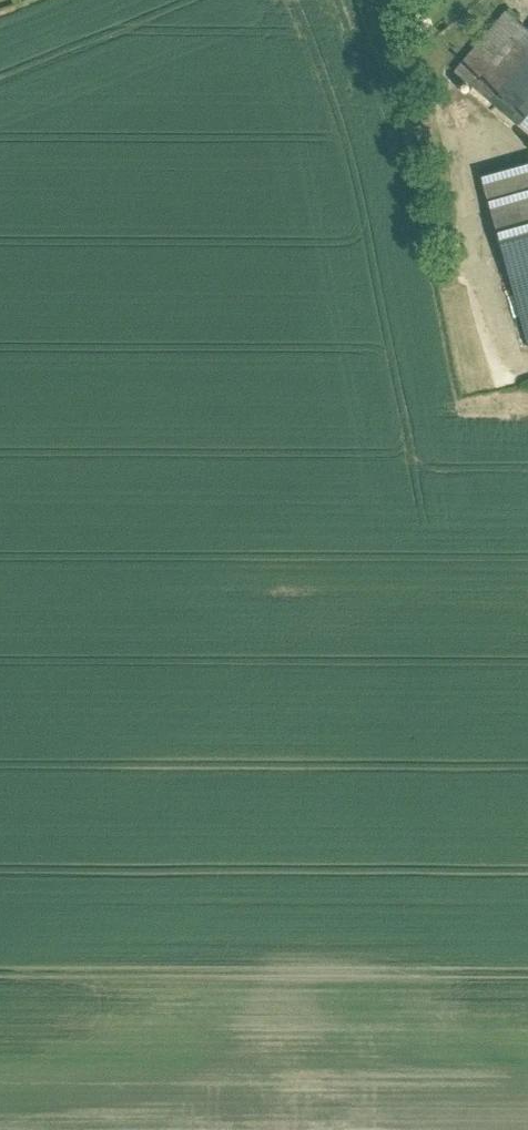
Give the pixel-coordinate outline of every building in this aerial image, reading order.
[(455,68),(527,129),(527,23),(508,6),(455,68)] [(482,174),(527,340),(527,161),(482,174)]
